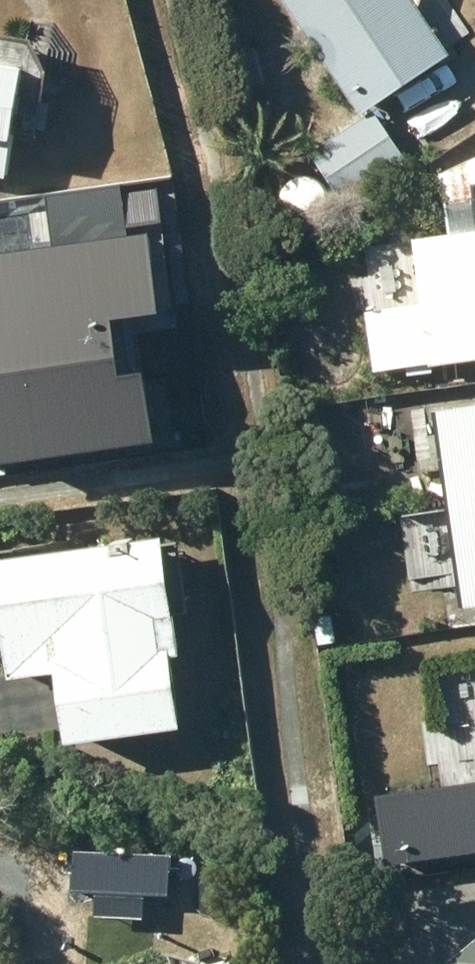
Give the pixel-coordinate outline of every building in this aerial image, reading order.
[(357,108),(445,49),(412,0),(285,0),(357,108)] [(5,171),(14,121),(45,127),(51,99),(37,97),(44,62),(25,35),(0,30),(0,170),(5,171)] [(372,104),(310,149),(345,198),(407,153),(372,104)] [(419,301),(364,308),(370,362),(474,349),(474,150),(439,165),(447,227),(411,231),(419,301)] [(150,189),(117,193),(121,227),(154,222),(150,189)] [(0,253),(0,358),(13,356),(24,433),(134,417),(123,340),(150,336),(135,233),(0,253)] [(458,599),(474,597),(474,396),(433,402),(458,599)] [(140,534),(0,553),(0,677),(33,674),(43,743),(159,728),(149,654),(166,653),(163,624),(151,625),(140,534)] [(397,766),(405,840),(472,832),(464,759),(397,766)] [(448,963),(474,963),(474,933),(443,959),(448,963)] [(165,950),(170,963),(167,963),(228,963),(224,954),(210,959),(175,947),(165,950)]
